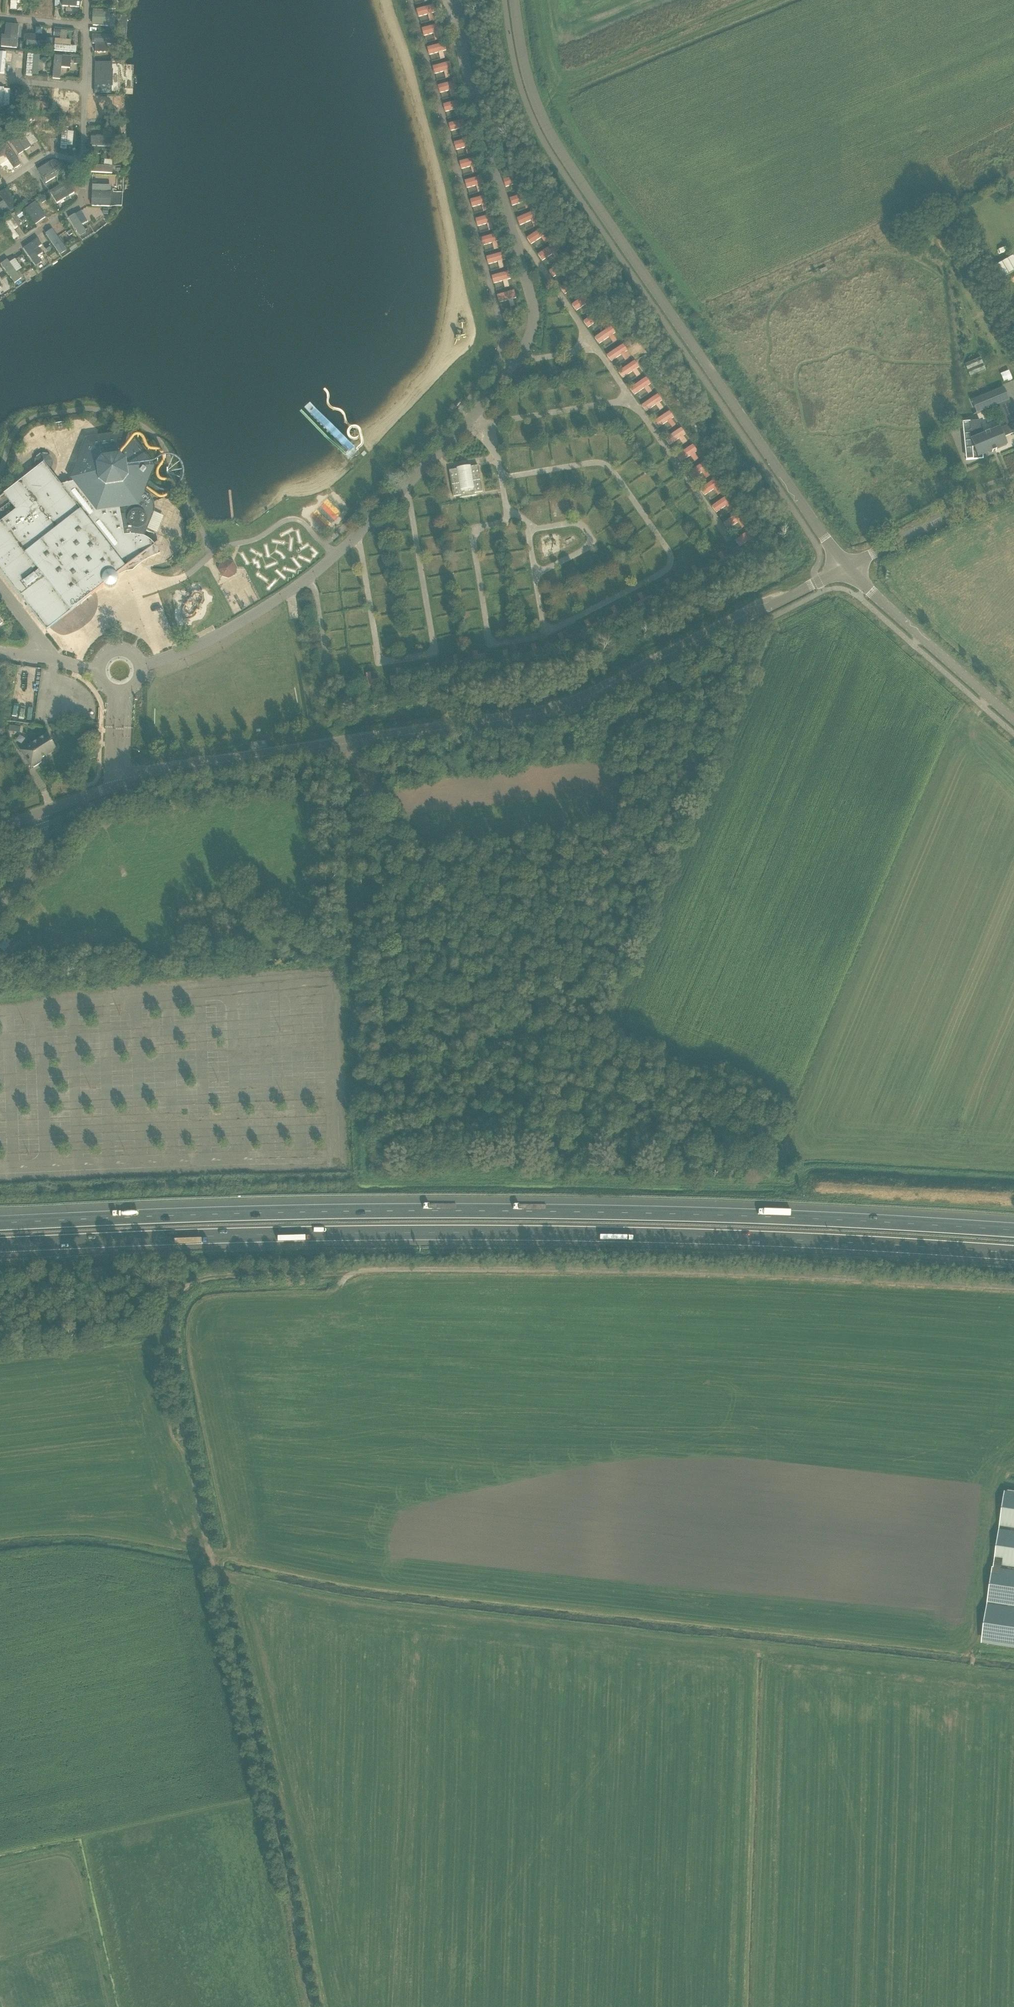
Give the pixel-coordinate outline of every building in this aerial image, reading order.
[(10,10),(22,10),(23,0),(10,0),(10,10)] [(36,13),(48,13),(48,0),(36,0),(36,13)] [(429,21),(436,19),(433,5),(416,8),(417,17),(427,15),(429,21)] [(92,26),(107,26),(107,10),(92,10),(92,26)] [(1,36),(0,47),(18,48),(18,24),(4,24),(4,36),(1,36)] [(26,34),(26,49),(45,49),(45,41),(39,41),(39,35),(26,34)] [(105,53),(106,35),(93,35),(93,52),(105,53)] [(76,46),(71,45),(71,39),(55,39),(54,51),(76,52),(76,46)] [(445,58),(443,51),(445,51),(443,43),(426,47),(428,55),(438,53),(440,59),(445,58)] [(12,74),(13,52),(0,52),(0,74),(12,74)] [(39,76),(40,54),(27,54),(26,75),(39,76)] [(54,55),(52,78),(60,79),(61,67),(70,68),(71,56),(54,55)] [(94,62),(93,93),(111,93),(111,62),(94,62)] [(445,79),(452,77),(449,62),(432,66),(433,74),(443,72),(445,79)] [(437,86),(439,94),(452,90),(449,82),(437,86)] [(10,107),(10,87),(0,87),(0,107),(10,107)] [(92,95),(92,108),(112,108),(111,95),(92,95)] [(57,99),(57,114),(79,114),(79,100),(57,99)] [(442,105),(445,112),(456,109),(454,101),(442,105)] [(42,117),(41,137),(54,137),(54,117),(42,117)] [(448,123),(450,131),(460,128),(458,121),(448,123)] [(67,145),(73,145),(73,131),(61,131),(61,149),(67,149),(67,145)] [(91,136),(90,145),(110,146),(110,137),(91,136)] [(462,139),(453,142),(456,150),(465,147),(462,139)] [(3,164),(8,172),(21,165),(7,142),(0,146),(0,165),(3,164)] [(459,161),(461,169),(473,166),(471,158),(459,161)] [(505,187),(514,184),(512,176),(503,179),(505,187)] [(465,188),(476,186),(477,192),(481,192),(478,177),(464,180),(465,188)] [(26,182),(20,186),(27,200),(33,196),(26,182)] [(68,183),(50,194),(58,206),(75,194),(68,183)] [(90,206),(110,207),(111,185),(91,185),(90,206)] [(2,201),(0,203),(0,209),(4,215),(16,208),(4,189),(0,192),(0,198),(2,201)] [(471,208),(481,205),(483,211),(487,209),(483,195),(469,199),(471,208)] [(510,205),(519,203),(518,196),(509,197),(510,205)] [(29,205),(24,209),(34,224),(39,221),(29,205)] [(85,233),(81,224),(87,222),(82,210),(68,216),(78,236),(85,233)] [(533,211),(516,217),(519,225),(531,221),(533,227),(538,225),(533,211)] [(488,230),(493,229),(490,215),(474,218),(476,226),(487,224),(488,230)] [(13,229),(18,227),(11,217),(2,223),(13,240),(18,237),(13,229)] [(58,255),(66,250),(52,228),(44,234),(58,255)] [(530,244),(544,236),(539,229),(526,237),(530,244)] [(482,245),(492,243),(493,249),(498,248),(495,234),(481,237),(482,245)] [(37,257),(44,252),(36,239),(22,248),(34,267),(41,263),(37,257)] [(541,261),(553,253),(548,246),(537,254),(541,261)] [(498,263),(499,269),(505,268),(503,253),(486,255),(487,264),(498,263)] [(983,270),(990,283),(1013,271),(1013,257),(1013,256),(994,266),(993,264),(983,270)] [(503,281),(504,287),(510,286),(506,272),(491,275),(493,283),(503,281)] [(511,290),(496,294),(498,303),(514,299),(511,290)] [(579,298),(571,304),(576,311),(584,305),(579,298)] [(609,338),(612,343),(616,341),(613,334),(615,332),(612,326),(593,336),(598,344),(609,338)] [(611,362),(620,355),(624,360),(632,355),(623,342),(606,354),(611,362)] [(981,357),(964,363),(969,376),(986,370),(981,357)] [(636,377),(642,374),(633,360),(617,371),(622,378),(632,372),(636,377)] [(534,366),(535,382),(546,381),(545,365),(534,366)] [(526,371),(516,373),(518,382),(528,380),(526,371)] [(643,389),(647,394),(651,391),(648,385),(651,383),(646,376),(629,388),(634,395),(643,389)] [(1004,388),(975,400),(979,411),(997,404),(1009,432),(1013,430),(1013,413),(1004,388)] [(655,406),(659,411),(663,408),(659,402),(662,400),(657,393),(640,404),(645,412),(655,406)] [(502,396),(503,404),(519,403),(518,395),(502,396)] [(676,425),(669,412),(652,420),(656,428),(668,423),(670,428),(676,425)] [(582,418),(571,419),(572,434),(583,433),(582,418)] [(981,436),(979,421),(969,422),(971,448),(973,447),(977,457),(1007,445),(1000,428),(981,436)] [(564,425),(553,426),(553,436),(564,435),(564,425)] [(526,426),(510,428),(511,438),(527,437),(526,426)] [(678,439),(682,445),(687,441),(683,435),(686,433),(681,426),(664,439),(669,446),(678,439)] [(600,433),(590,436),(594,453),(604,450),(600,433)] [(155,545),(158,542),(157,541),(154,544),(149,539),(143,536),(153,511),(153,507),(152,503),(150,499),(147,496),(142,493),(146,486),(148,479),(149,472),(148,464),(146,457),(142,451),(137,445),(131,441),(125,438),(117,436),(110,436),(103,437),(96,439),(90,443),(84,449),(83,450),(80,456),(77,462),(76,468),(76,474),(77,481),(61,485),(44,462),(3,494),(16,510),(0,522),(0,570),(46,630),(104,585),(107,587),(110,587),(113,587),(116,585),(117,582),(117,579),(116,576),(121,571),(123,569),(124,567),(140,560),(140,561),(159,553),(157,548),(155,545)] [(574,452),(584,450),(583,438),(572,440),(574,452)] [(564,442),(551,444),(554,459),(566,457),(564,442)] [(682,460),(690,455),(694,461),(699,458),(695,452),(697,450),(693,444),(678,454),(682,460)] [(546,463),(544,446),(533,448),(534,464),(546,463)] [(513,462),(522,461),(530,461),(530,448),(512,449),(513,462)] [(704,462),(689,470),(693,478),(698,475),(701,480),(710,476),(704,462)] [(453,497),(461,495),(462,498),(475,495),(475,493),(483,492),(479,467),(449,472),(453,497)] [(572,485),(583,483),(582,471),(570,473),(572,485)] [(601,472),(585,474),(587,485),(602,483),(601,472)] [(563,474),(551,476),(553,490),(565,488),(563,474)] [(535,495),(546,494),(543,476),(533,478),(535,495)] [(713,490),(716,495),(723,491),(715,478),(699,488),(704,496),(713,490)] [(613,481),(597,491),(603,500),(619,490),(613,481)] [(525,482),(515,484),(518,500),(528,498),(525,482)] [(726,506),(729,511),(733,509),(726,496),(710,504),(715,513),(726,506)] [(433,497),(416,499),(418,509),(426,508),(426,510),(435,509),(433,497)] [(551,512),(562,512),(561,499),(551,500),(551,512)] [(596,517),(601,526),(606,523),(601,514),(596,517)] [(739,514),(723,520),(726,529),(735,525),(736,530),(744,527),(739,514)] [(636,517),(627,523),(632,533),(642,527),(636,517)] [(422,530),(437,529),(436,519),(421,520),(422,530)] [(445,520),(445,532),(461,531),(460,519),(445,520)] [(397,521),(388,521),(389,532),(397,531),(397,521)] [(739,546),(751,538),(746,531),(735,539),(739,546)] [(519,532),(504,535),(505,546),(520,543),(519,532)] [(366,541),(368,552),(376,550),(377,554),(384,552),(381,538),(366,541)] [(489,557),(492,567),(500,565),(498,555),(489,557)] [(510,568),(523,566),(521,555),(508,557),(510,568)] [(371,558),(372,568),(383,567),(382,557),(371,558)] [(229,558),(216,567),(225,579),(238,570),(229,558)] [(398,559),(399,571),(411,569),(410,558),(398,559)] [(467,573),(454,575),(457,585),(469,583),(467,573)] [(380,590),(389,589),(388,576),(379,577),(380,590)] [(352,588),(351,578),(342,578),(342,589),(352,588)] [(410,578),(401,578),(402,590),(410,590),(410,578)] [(339,594),(330,596),(332,605),(341,604),(339,594)] [(405,596),(406,607),(417,606),(416,595),(405,596)] [(435,608),(448,608),(448,596),(434,596),(435,608)] [(569,598),(560,604),(566,614),(575,608),(569,598)] [(378,672),(365,673),(366,687),(378,686),(378,672)] [(36,710),(45,711),(47,688),(38,687),(36,710)] [(48,718),(58,720),(59,711),(67,713),(69,699),(62,698),(62,699),(52,697),(48,718)] [(78,717),(79,698),(71,698),(70,717),(78,717)] [(21,751),(31,767),(33,766),(34,767),(41,762),(40,761),(42,760),(42,758),(56,749),(46,734),(21,751)] [(993,1568),(1013,1571),(1013,1493),(1008,1492),(1004,1491),(993,1568)] [(993,1568),(992,1568),(981,1644),(1013,1649),(1013,1571),(993,1568)]
